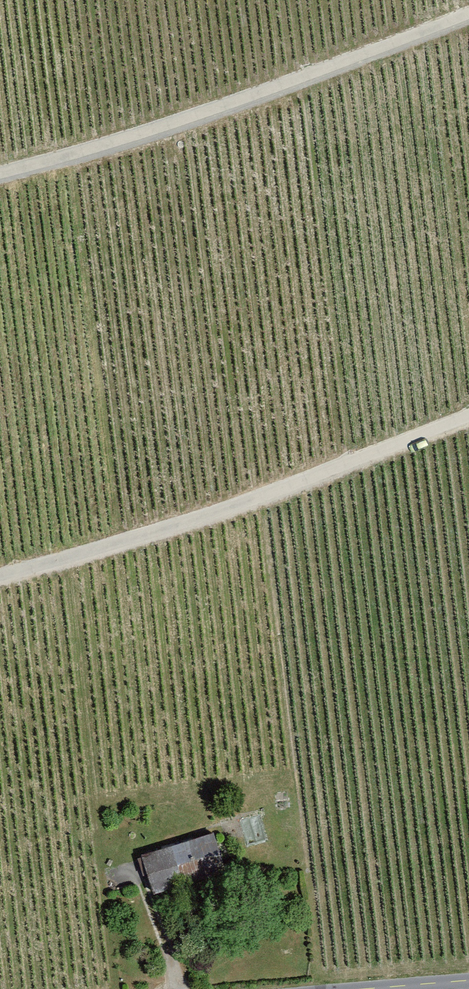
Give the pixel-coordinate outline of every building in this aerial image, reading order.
[(222,827),(143,855),(157,893),(236,865),(222,827)]
